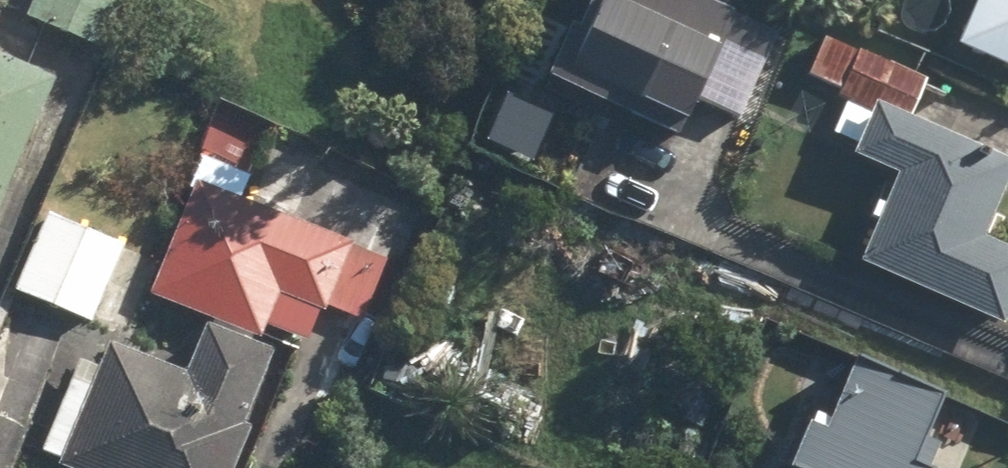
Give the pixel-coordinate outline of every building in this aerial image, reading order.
[(133,0),(44,0),(34,24),(109,56),(133,0)] [(552,83),(694,142),(708,110),(743,125),(784,28),(716,0),(602,0),(590,27),(578,22),(552,83)] [(960,47),(1007,67),(1007,0),(980,0),(960,47)] [(0,53),(0,217),(63,81),(0,53)] [(1007,325),(1007,248),(989,240),(1007,196),(1007,155),(884,101),(860,156),(906,176),(868,265),(1007,325)] [(226,105),(204,156),(250,176),(272,125),(226,105)] [(155,296),(269,341),(288,292),(330,308),(354,247),(199,186),(155,296)] [(95,323),(127,244),(53,214),(21,293),(95,323)] [(212,327),(191,378),(114,346),(64,467),(65,467),(236,467),(282,356),(212,327)] [(920,463),(949,393),(858,355),(827,428),(812,421),(792,467),(933,467),(920,463)]
